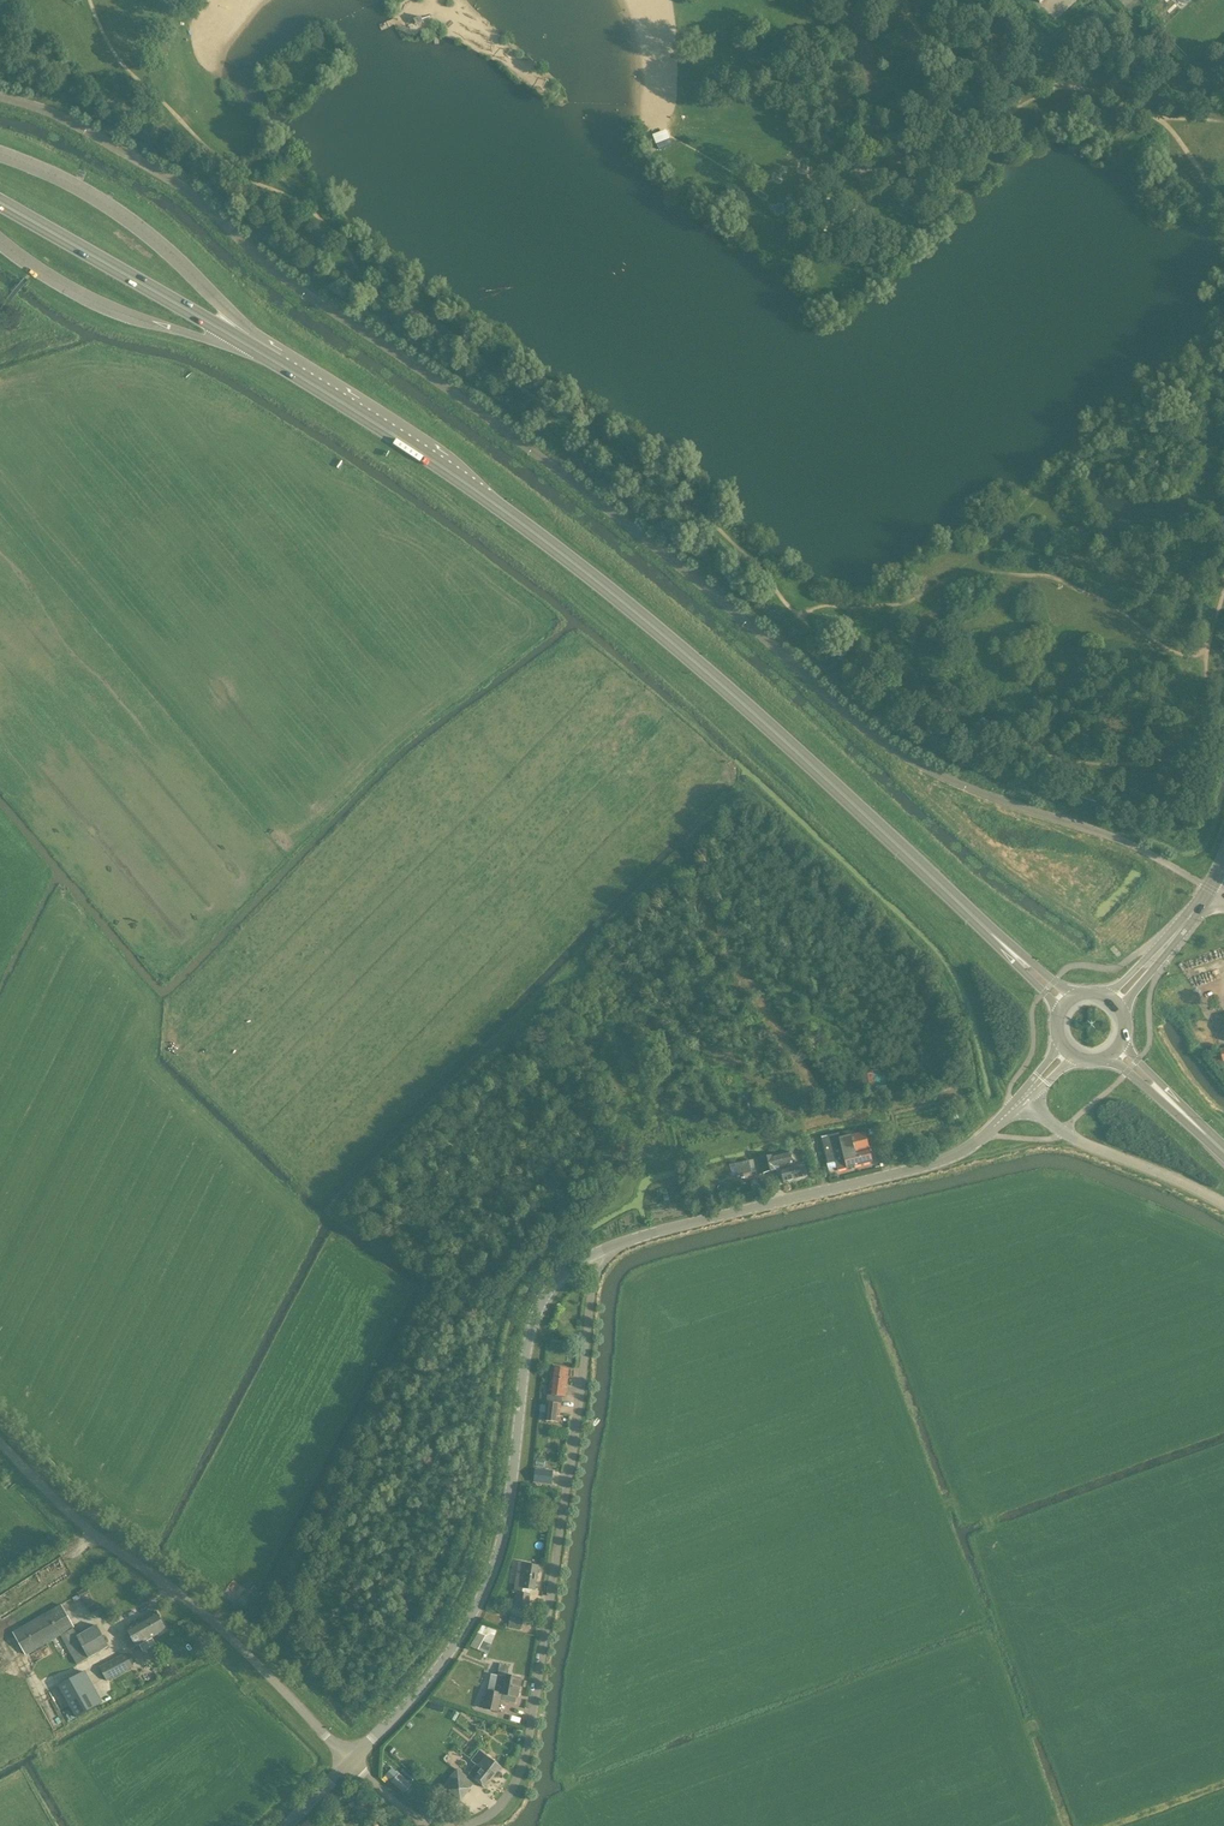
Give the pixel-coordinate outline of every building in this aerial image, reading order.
[(959,1119),(958,1113),(950,1115),(952,1121),(959,1119)] [(840,1135),(822,1139),(828,1164),(835,1162),(837,1170),(872,1162),(865,1132),(840,1138),(840,1135)] [(790,1152),(753,1160),(757,1174),(793,1165),(790,1152)] [(784,1182),(807,1176),(804,1164),(781,1169),(784,1182)] [(550,1394),(547,1393),(544,1419),(559,1421),(562,1395),(565,1395),(568,1370),(553,1368),(550,1394)] [(535,1468),(534,1482),(543,1482),(544,1469),(535,1468)] [(539,1566),(527,1564),(523,1585),(520,1584),(518,1592),(516,1607),(529,1609),(531,1593),(530,1593),(531,1590),(535,1590),(539,1566)] [(238,1603),(249,1611),(259,1598),(248,1590),(238,1603)] [(62,1604),(13,1632),(26,1655),(61,1635),(77,1665),(89,1658),(109,1647),(97,1625),(78,1635),(74,1628),(75,1628),(62,1604)] [(131,1635),(125,1638),(131,1649),(137,1646),(166,1629),(156,1612),(127,1628),(131,1635)] [(508,1628),(521,1630),(523,1619),(510,1616),(508,1628)] [(479,1632),(471,1648),(480,1652),(488,1637),(479,1632)] [(126,1653),(100,1666),(107,1681),(134,1667),(126,1653)] [(521,1679),(508,1676),(510,1665),(500,1663),(494,1689),(488,1687),(488,1690),(487,1690),(484,1709),(499,1712),(501,1700),(516,1703),(517,1697),(518,1697),(521,1679)] [(85,1671),(58,1685),(76,1718),(103,1703),(85,1671)] [(485,1788),(501,1767),(480,1750),(471,1761),(477,1765),(469,1776),(485,1788)] [(386,1776),(391,1782),(399,1774),(393,1769),(386,1776)] [(477,1785),(458,1771),(441,1793),(460,1808),(477,1785)] [(391,1782),(404,1793),(412,1785),(399,1773),(391,1782)]
